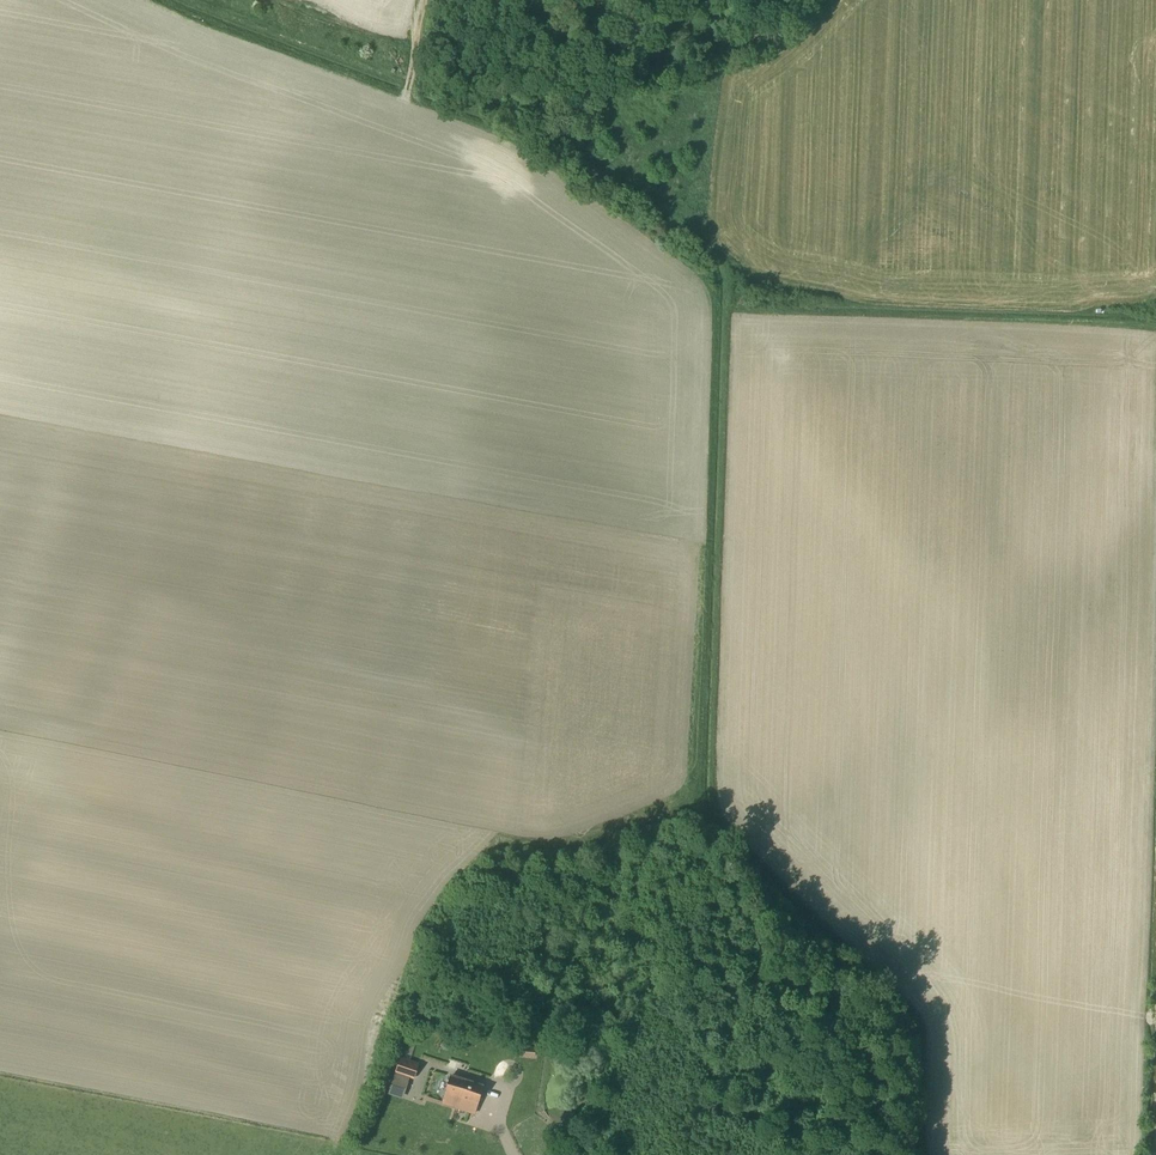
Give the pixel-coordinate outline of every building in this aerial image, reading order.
[(399,1059),(395,1071),(414,1077),(418,1065),(399,1059)] [(483,1087),(451,1076),(443,1102),(474,1112),(483,1087)] [(407,1081),(393,1077),(388,1091),(402,1096),(407,1081)]
